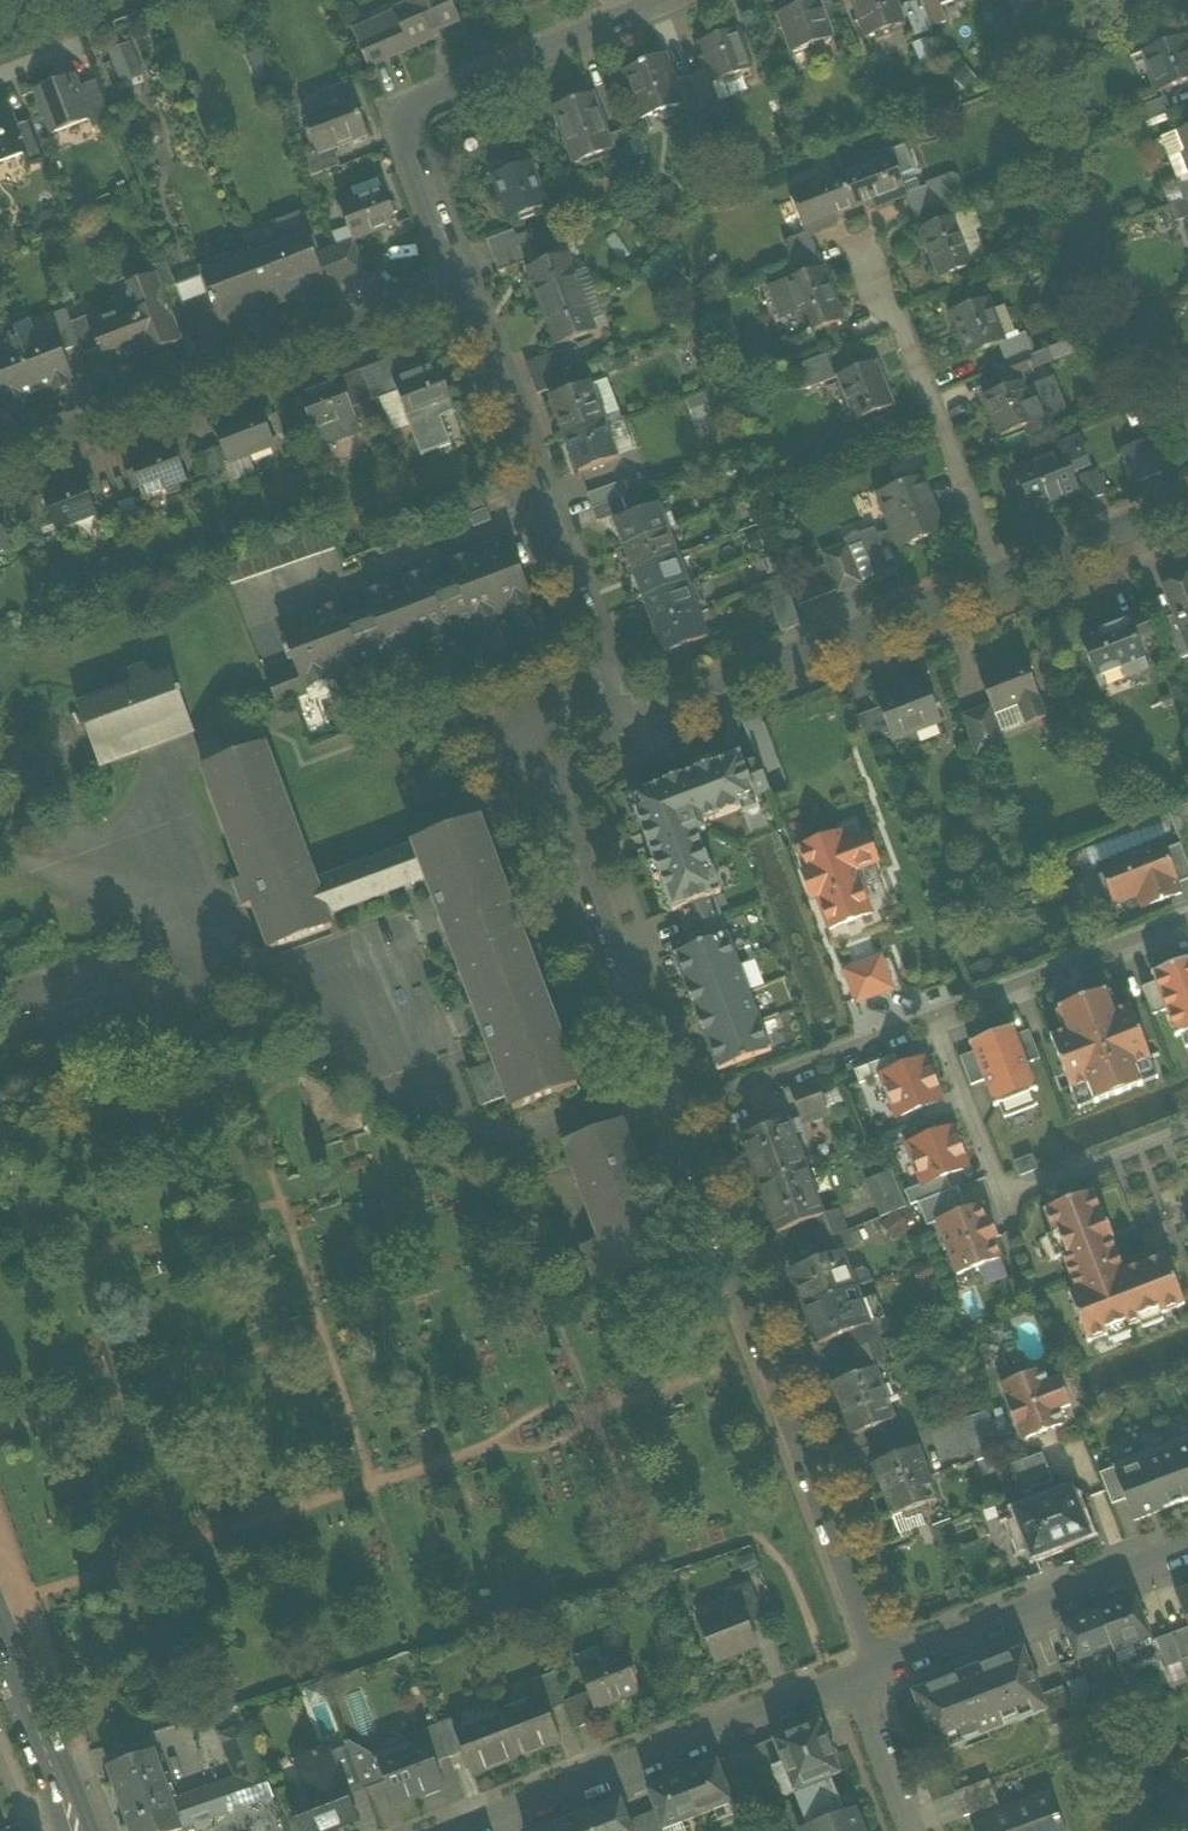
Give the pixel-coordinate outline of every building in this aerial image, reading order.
[(385,59),(432,39),(429,33),(456,22),(447,0),(413,0),(415,6),(394,15),(398,26),(377,34),(376,35),(385,59)] [(827,26),(841,21),(833,0),(828,0),(819,3),(827,26)] [(868,39),(904,25),(895,0),(854,0),(868,39)] [(920,1),(930,28),(947,22),(941,6),(938,0),(924,0),(920,1)] [(931,29),(930,28),(920,1),(904,7),(915,35),(931,29)] [(810,48),(817,65),(838,57),(827,26),(819,3),(818,2),(779,16),(793,54),(810,48)] [(353,32),(367,66),(385,59),(376,35),(377,34),(373,24),(353,32)] [(706,71),(712,85),(750,71),(736,32),(701,45),(707,62),(703,63),(706,71)] [(1144,53),(1152,75),(1149,76),(1150,78),(1156,94),(1187,82),(1187,50),(1183,37),(1144,53)] [(108,50),(121,85),(144,76),(131,41),(108,50)] [(1141,81),(1150,78),(1149,76),(1152,75),(1144,53),(1132,57),(1141,81)] [(664,56),(659,59),(666,77),(671,75),(664,56)] [(644,98),(651,116),(682,105),(674,83),(671,75),(666,77),(659,59),(641,65),(641,67),(625,73),(635,101),(644,98)] [(706,71),(691,76),(701,103),(717,98),(712,85),(706,71)] [(712,131),(701,103),(691,76),(674,83),(682,105),(694,137),(712,131)] [(46,118),(52,134),(89,120),(90,120),(78,89),(74,77),(36,92),(41,105),(39,106),(44,119),(46,118)] [(89,120),(93,129),(112,122),(96,82),(78,89),(90,120),(89,120)] [(555,108),(577,165),(614,150),(608,135),(592,94),(555,108)] [(23,95),(9,99),(17,124),(30,120),(23,95)] [(642,120),(651,116),(644,98),(635,101),(642,120)] [(318,154),(318,156),(332,151),(368,137),(354,99),(304,118),(318,154)] [(1127,111),(1133,128),(1165,116),(1158,99),(1127,111)] [(24,154),(26,153),(15,126),(6,103),(0,106),(0,163),(24,154)] [(24,154),(30,167),(47,161),(31,120),(15,126),(26,153),(24,154)] [(1179,132),(1187,154),(1182,156),(1187,171),(1187,128),(1179,132)] [(614,150),(624,176),(640,170),(625,129),(608,135),(614,150)] [(1187,175),(1187,171),(1182,156),(1187,154),(1179,132),(1160,139),(1176,179),(1187,175)] [(889,152),(891,158),(893,157),(901,178),(916,172),(905,146),(889,152)] [(304,159),(311,178),(339,168),(332,151),(318,156),(318,154),(304,159)] [(907,192),(901,178),(893,157),(891,158),(843,176),(855,209),(871,203),(874,209),(908,196),(907,192)] [(493,177),(510,222),(546,209),(529,163),(493,177)] [(836,216),(855,209),(843,176),(791,196),(806,235),(838,223),(836,216)] [(908,196),(915,213),(947,201),(939,180),(907,192),(908,196)] [(1186,201),(1187,200),(1187,180),(1179,184),(1186,201)] [(342,206),(355,241),(396,225),(383,191),(342,206)] [(954,217),(947,201),(915,213),(922,230),(954,217)] [(1177,223),(1187,218),(1187,210),(1184,202),(1170,207),(1177,223)] [(967,212),(954,217),(960,233),(973,228),(967,212)] [(973,266),(960,233),(954,217),(922,230),(920,231),(939,280),(973,266)] [(281,248),(253,258),(270,303),(302,291),(305,295),(326,287),(315,258),(300,218),(279,226),(281,248)] [(486,241),(495,267),(521,258),(512,232),(486,241)] [(777,246),(784,264),(813,253),(806,235),(777,246)] [(353,243),(338,249),(349,279),(364,273),(353,243)] [(326,287),(349,279),(338,249),(315,258),(326,287)] [(242,314),(270,303),(253,258),(250,250),(233,257),(236,265),(203,277),(211,296),(223,326),(243,319),(242,314)] [(819,269),(813,253),(784,264),(790,280),(819,269)] [(528,270),(542,308),(581,294),(574,276),(566,256),(528,270)] [(155,275),(166,303),(180,298),(166,262),(151,268),(154,275),(155,275)] [(798,314),(806,335),(842,322),(827,284),(829,283),(823,267),(819,269),(790,280),(786,282),(798,314)] [(574,276),(581,294),(592,289),(594,289),(587,271),(574,276)] [(153,353),(167,348),(165,343),(179,338),(166,303),(155,275),(154,275),(131,284),(139,305),(125,311),(140,348),(149,344),(153,353)] [(798,314),(786,282),(767,288),(779,321),(798,314)] [(606,325),(592,289),(581,294),(594,329),(606,325)] [(594,329),(581,294),(542,308),(557,347),(595,333),(594,329)] [(183,307),(195,337),(223,326),(211,296),(183,307)] [(967,352),(969,356),(998,345),(1004,342),(988,300),(952,313),(961,336),(958,337),(964,353),(967,352)] [(62,353),(80,346),(71,324),(67,311),(47,319),(52,332),(54,331),(62,353)] [(141,352),(140,348),(125,311),(90,324),(89,325),(99,350),(101,349),(108,365),(141,352)] [(88,317),(71,324),(80,346),(83,355),(99,350),(89,325),(90,324),(88,317)] [(13,327),(18,341),(36,335),(30,320),(13,327)] [(36,335),(18,341),(38,392),(52,387),(53,392),(70,385),(69,381),(72,379),(62,353),(54,331),(52,332),(37,338),(36,335)] [(998,345),(1005,364),(1028,355),(1036,352),(1029,333),(1004,342),(998,345)] [(181,342),(179,338),(165,343),(167,348),(181,342)] [(38,392),(18,341),(2,347),(3,350),(0,351),(0,394),(4,405),(8,404),(9,409),(27,402),(25,397),(38,392)] [(143,357),(153,353),(149,344),(140,348),(141,352),(143,357)] [(526,364),(532,379),(559,369),(554,354),(526,364)] [(1034,370),(1028,355),(1005,364),(1011,379),(1034,370)] [(799,367),(807,387),(835,377),(827,356),(799,367)] [(395,360),(377,367),(388,395),(397,391),(394,382),(402,379),(395,360)] [(838,377),(856,422),(894,407),(887,390),(888,389),(880,369),(879,370),(876,362),(838,377)] [(397,391),(409,423),(430,415),(432,421),(434,421),(456,413),(438,366),(402,379),(394,382),(397,391)] [(372,401),(388,395),(377,367),(361,373),(372,401)] [(566,386),(559,369),(532,379),(538,397),(566,386)] [(352,408),(372,401),(361,373),(340,381),(342,385),(343,384),(352,408)] [(1053,380),(1024,391),(1029,405),(1035,403),(1042,422),(1066,413),(1053,380)] [(607,381),(590,387),(596,404),(593,406),(598,420),(605,418),(607,424),(621,419),(607,381)] [(1001,437),(1042,422),(1035,403),(1029,405),(1024,391),(1021,383),(985,397),(1001,437)] [(300,397),(314,433),(356,417),(352,408),(343,384),(342,385),(320,393),(319,389),(300,397)] [(551,398),(566,439),(605,425),(607,424),(605,418),(598,420),(593,406),(596,404),(590,387),(589,385),(551,398)] [(214,430),(228,466),(276,448),(262,412),(214,430)] [(444,448),(434,421),(432,421),(430,415),(409,423),(421,457),(444,448)] [(362,432),(356,417),(314,433),(320,448),(362,432)] [(618,460),(605,425),(566,439),(579,474),(618,460)] [(1151,439),(1121,450),(1136,484),(1165,472),(1151,439)] [(1063,454),(1071,476),(1088,470),(1077,442),(1060,449),(1062,455),(1063,454)] [(130,462),(143,497),(187,481),(174,445),(130,462)] [(201,455),(211,481),(224,476),(215,450),(201,455)] [(1018,472),(1032,511),(1078,493),(1071,476),(1063,454),(1062,455),(1018,472)] [(1081,478),(1090,501),(1104,496),(1096,472),(1081,478)] [(43,495),(56,531),(98,515),(84,479),(43,495)] [(880,495),(894,531),(901,549),(943,533),(922,479),(880,495)] [(588,493),(594,509),(619,500),(613,484),(588,493)] [(458,506),(462,518),(469,515),(486,509),(482,497),(458,506)] [(120,504),(130,530),(143,525),(133,499),(120,504)] [(624,513),(619,500),(594,509),(599,522),(624,513)] [(659,505),(654,507),(663,533),(669,531),(659,505)] [(615,522),(625,547),(663,533),(654,507),(615,522)] [(469,515),(474,528),(491,521),(486,509),(469,515)] [(12,549),(0,518),(0,553),(12,549)] [(222,560),(231,586),(336,550),(327,524),(222,560)] [(903,556),(901,549),(894,531),(878,537),(875,529),(845,541),(847,545),(846,546),(850,558),(852,557),(863,585),(862,585),(863,587),(888,578),(896,573),(901,565),(903,556)] [(669,531),(663,533),(673,558),(678,556),(669,531)] [(625,547),(634,572),(673,558),(663,533),(625,547)] [(509,541),(480,552),(504,615),(533,604),(509,541)] [(823,554),(828,566),(850,558),(846,546),(823,554)] [(475,626),(504,615),(480,552),(451,563),(459,582),(445,587),(460,628),(474,623),(475,626)] [(689,584),(678,556),(673,558),(683,586),(689,584)] [(828,566),(837,591),(838,594),(862,585),(863,585),(852,557),(850,558),(828,566)] [(634,572),(644,600),(683,586),(673,558),(634,572)] [(828,566),(815,571),(825,596),(837,591),(828,566)] [(815,571),(803,576),(813,601),(825,596),(815,571)] [(447,633),(460,628),(445,587),(432,592),(424,573),(395,584),(419,647),(448,636),(447,633)] [(800,605),(813,601),(803,576),(791,581),(800,605)] [(689,584),(683,586),(693,611),(698,609),(698,608),(707,605),(698,581),(689,584)] [(1187,646),(1187,582),(1166,591),(1176,615),(1187,646)] [(390,658),(419,647),(395,584),(366,595),(373,614),(360,619),(375,660),(389,655),(390,658)] [(644,600),(654,625),(693,611),(683,586),(644,600)] [(775,603),(785,628),(798,623),(789,598),(775,603)] [(339,605),(310,616),(334,679),(363,668),(361,665),(375,660),(360,619),(346,624),(339,605)] [(709,638),(698,609),(693,611),(704,640),(709,638)] [(704,640),(693,611),(654,625),(665,654),(704,640)] [(1131,625),(1138,643),(1152,637),(1150,632),(1151,632),(1144,612),(1127,619),(1129,625),(1131,625)] [(1175,654),(1187,649),(1187,646),(1176,615),(1162,620),(1175,654)] [(307,689),(334,679),(310,616),(281,626),(297,668),(305,689),(307,689)] [(1082,638),(1098,679),(1127,668),(1130,675),(1148,668),(1138,643),(1131,625),(1129,625),(1114,631),(1113,628),(1102,632),(1101,631),(1082,638)] [(994,714),(995,714),(1018,704),(1039,696),(1026,661),(981,679),(991,705),(994,714)] [(78,708),(99,767),(138,752),(132,738),(147,732),(152,747),(193,732),(180,695),(178,690),(172,673),(152,680),(147,668),(129,675),(133,687),(78,708)] [(267,679),(277,707),(309,695),(307,689),(305,689),(297,668),(267,679)] [(1101,686),(1130,675),(1127,668),(1098,679),(1101,686)] [(892,738),(893,740),(941,722),(926,682),(878,700),(881,708),(892,738)] [(1039,696),(1018,704),(1024,719),(1025,724),(1026,725),(1047,717),(1039,696)] [(1018,721),(1024,719),(1018,704),(995,714),(1002,733),(1020,726),(1018,721)] [(962,716),(976,757),(1007,745),(1002,733),(995,714),(994,714),(991,705),(962,716)] [(857,718),(869,746),(892,738),(881,708),(857,718)] [(1048,728),(1055,747),(1083,737),(1077,718),(1048,728)] [(132,738),(138,752),(152,747),(147,732),(132,738)] [(332,928),(328,917),(316,885),(265,746),(204,769),(245,881),(235,885),(244,909),(254,905),(271,950),(332,928)] [(660,880),(673,913),(680,911),(714,898),(721,895),(720,893),(710,897),(702,875),(712,871),(699,835),(706,833),(704,825),(741,811),(738,803),(754,797),(757,805),(759,804),(756,797),(743,763),(741,756),(712,767),(710,761),(695,766),(697,772),(645,792),(645,793),(651,807),(636,813),(635,813),(655,865),(649,867),(655,882),(660,880)] [(743,763),(756,797),(770,792),(758,758),(743,763)] [(631,798),(636,813),(651,807),(645,793),(631,798)] [(738,803),(741,811),(757,805),(754,797),(738,803)] [(1187,838),(1187,807),(1170,814),(1180,841),(1187,838)] [(427,880),(495,1063),(508,1097),(513,1111),(578,1087),(483,832),(479,821),(414,845),(416,848),(427,880)] [(842,834),(799,850),(807,873),(803,874),(813,901),(817,899),(829,931),(872,915),(866,899),(856,872),(873,865),(878,863),(867,834),(845,843),(842,834)] [(1138,898),(1142,910),(1181,895),(1178,885),(1165,852),(1162,844),(1100,868),(1115,907),(1138,898)] [(1178,885),(1187,881),(1187,865),(1180,845),(1165,852),(1178,885)] [(416,848),(371,864),(383,896),(427,880),(416,848)] [(346,866),(349,873),(371,864),(368,858),(346,866)] [(383,896),(371,864),(349,873),(316,885),(328,917),(383,896)] [(883,892),(873,865),(856,872),(866,899),(883,892)] [(720,893),(712,871),(702,875),(710,897),(720,893)] [(680,911),(689,934),(723,921),(714,898),(680,911)] [(689,934),(694,948),(728,935),(723,921),(689,934)] [(674,955),(684,984),(739,964),(728,935),(694,948),(674,955)] [(881,959),(845,972),(857,1004),(893,990),(881,959)] [(996,978),(989,960),(965,970),(973,988),(996,978)] [(1154,974),(1153,973),(1151,974),(1152,976),(1153,976),(1155,983),(1166,1011),(1175,1036),(1176,1038),(1178,1037),(1181,1036),(1187,1033),(1187,961),(1154,974)] [(684,984),(695,1013),(750,993),(739,964),(684,984)] [(1166,1011),(1155,983),(1142,988),(1152,1016),(1166,1011)] [(1088,1086),(1095,1104),(1142,1086),(1135,1068),(1151,1062),(1131,1008),(1118,1013),(1110,993),(1107,994),(1106,992),(1058,1010),(1059,1012),(1056,1013),(1064,1033),(1051,1038),(1072,1093),(1088,1086)] [(695,1013),(706,1042),(760,1021),(750,993),(695,1013)] [(772,1052),(760,1021),(706,1042),(717,1072),(772,1052)] [(972,1044),(970,1044),(970,1047),(971,1046),(974,1053),(985,1081),(994,1106),(993,1106),(994,1108),(997,1107),(996,1107),(999,1106),(1033,1093),(1035,1092),(1036,1092),(1038,1091),(1037,1089),(1036,1089),(1027,1065),(1016,1037),(1013,1030),(1014,1030),(1013,1027),(1011,1028),(1011,1029),(972,1044)] [(1029,1031),(1016,1037),(1027,1065),(1040,1060),(1029,1031)] [(985,1081),(974,1053),(960,1058),(971,1086),(985,1081)] [(882,1076),(900,1069),(895,1056),(855,1071),(860,1085),(882,1076)] [(900,1069),(882,1076),(898,1118),(920,1110),(940,1102),(935,1088),(930,1074),(924,1060),(900,1069)] [(1135,1068),(1142,1086),(1158,1080),(1151,1062),(1135,1068)] [(482,1107),(508,1097),(495,1063),(469,1073),(482,1107)] [(791,1092),(802,1119),(828,1110),(817,1082),(791,1092)] [(1088,1086),(1072,1093),(1079,1110),(1095,1104),(1088,1086)] [(1033,1093),(999,1106),(1004,1119),(1038,1106),(1033,1093)] [(925,1123),(920,1110),(898,1118),(893,1120),(898,1134),(925,1123)] [(741,1138),(759,1186),(806,1168),(788,1120),(741,1138)] [(583,1247),(597,1286),(647,1268),(646,1265),(673,1256),(623,1122),(564,1144),(600,1242),(583,1247)] [(908,1145),(924,1185),(946,1177),(967,1169),(951,1129),(908,1145)] [(1020,1177),(1037,1170),(1032,1157),(1015,1164),(1020,1177)] [(824,1215),(806,1168),(759,1186),(778,1234),(810,1222),(825,1217),(824,1215)] [(861,1183),(875,1220),(903,1209),(889,1173),(861,1183)] [(905,1192),(910,1206),(951,1191),(946,1177),(924,1185),(905,1192)] [(928,1227),(938,1223),(938,1222),(968,1211),(959,1188),(919,1204),(928,1227)] [(1069,1294),(1088,1344),(1107,1336),(1109,1336),(1107,1331),(1125,1324),(1127,1329),(1129,1328),(1140,1324),(1142,1323),(1140,1318),(1158,1311),(1160,1316),(1161,1315),(1185,1306),(1166,1257),(1125,1273),(1112,1241),(1114,1240),(1104,1215),(1102,1215),(1094,1193),(1068,1203),(1044,1212),(1053,1235),(1054,1237),(1059,1235),(1066,1255),(1062,1257),(1062,1258),(1075,1292),(1069,1294)] [(938,1222),(938,1223),(958,1276),(979,1268),(1002,1260),(994,1240),(999,1239),(992,1221),(988,1222),(981,1206),(968,1211),(938,1222)] [(810,1222),(817,1241),(846,1231),(839,1209),(824,1215),(825,1217),(810,1222)] [(911,1229),(898,1212),(881,1224),(894,1242),(911,1229)] [(853,1250),(846,1231),(817,1241),(824,1260),(842,1253),(842,1254),(853,1250)] [(1054,1237),(1053,1235),(1047,1238),(1056,1261),(1062,1258),(1062,1257),(1066,1255),(1059,1235),(1054,1237)] [(805,1308),(855,1290),(850,1274),(842,1254),(842,1253),(824,1260),(792,1272),(805,1308)] [(1008,1278),(1002,1260),(979,1268),(985,1287),(1008,1278)] [(935,1276),(928,1263),(913,1272),(920,1284),(935,1276)] [(864,1270),(850,1274),(855,1290),(873,1283),(869,1272),(864,1270)] [(860,1302),(855,1290),(805,1308),(819,1346),(849,1334),(869,1327),(868,1325),(860,1302)] [(876,1297),(860,1302),(868,1325),(874,1323),(884,1319),(876,1297)] [(1142,1323),(1140,1324),(1143,1330),(1164,1322),(1161,1315),(1160,1316),(1158,1311),(1140,1318),(1142,1323)] [(889,1318),(884,1319),(874,1323),(881,1342),(896,1336),(889,1318)] [(849,1334),(856,1352),(881,1342),(874,1323),(868,1325),(869,1327),(849,1334)] [(1109,1336),(1107,1336),(1110,1343),(1131,1334),(1129,1328),(1127,1329),(1125,1324),(1107,1331),(1109,1336)] [(890,1365),(881,1342),(856,1352),(864,1373),(876,1369),(877,1370),(890,1365)] [(842,1403),(855,1436),(896,1421),(877,1370),(876,1369),(864,1373),(835,1384),(836,1387),(835,1388),(840,1404),(842,1403)] [(1018,1427),(1023,1441),(1064,1425),(1059,1411),(1070,1407),(1060,1379),(1048,1384),(1043,1370),(1002,1386),(1010,1406),(1008,1407),(1016,1428),(1018,1427)] [(962,1421),(977,1462),(1004,1452),(989,1412),(962,1421)] [(1171,1444),(1187,1489),(1187,1437),(1171,1444)] [(1187,1501),(1187,1489),(1171,1444),(1142,1455),(1164,1511),(1187,1501)] [(874,1465),(893,1518),(919,1508),(937,1502),(918,1449),(874,1465)] [(1011,1466),(1022,1494),(1053,1482),(1043,1454),(1011,1466)] [(1134,1522),(1164,1511),(1142,1455),(1113,1467),(1114,1469),(1116,1476),(1126,1500),(1134,1522)] [(941,1475),(943,1479),(956,1474),(955,1469),(941,1475)] [(1100,1474),(1112,1505),(1126,1500),(1116,1476),(1114,1469),(1100,1474)] [(1031,1548),(1034,1555),(1077,1538),(1078,1541),(1091,1535),(1087,1526),(1085,1527),(1074,1499),(1062,1504),(1058,1496),(1017,1513),(1020,1520),(1009,1525),(1020,1552),(1031,1548)] [(925,1526),(919,1508),(893,1518),(900,1535),(925,1526)] [(743,1607),(748,1621),(764,1615),(752,1583),(734,1590),(740,1608),(743,1607)] [(1176,1594),(1187,1625),(1187,1589),(1176,1594)] [(1135,1600),(1099,1614),(1113,1650),(1112,1650),(1114,1654),(1131,1647),(1134,1653),(1153,1646),(1143,1620),(1138,1607),(1135,1600)] [(1144,1605),(1138,1607),(1143,1620),(1148,1617),(1144,1605)] [(699,1623),(714,1664),(758,1647),(748,1621),(743,1607),(740,1608),(699,1623)] [(1077,1664),(1112,1650),(1113,1650),(1099,1614),(1063,1628),(1066,1636),(1060,1638),(1066,1651),(1072,1649),(1077,1664)] [(1171,1636),(1182,1663),(1187,1661),(1187,1629),(1171,1636)] [(1167,1669),(1182,1663),(1171,1636),(1156,1641),(1167,1669)] [(914,1694),(937,1753),(1045,1711),(1046,1711),(1041,1696),(1023,1651),(914,1694)] [(589,1694),(595,1709),(596,1709),(639,1692),(625,1653),(580,1670),(589,1694)] [(549,1709),(565,1703),(554,1674),(536,1681),(541,1695),(543,1694),(546,1701),(549,1709)] [(1045,1711),(1052,1726),(1074,1718),(1063,1688),(1041,1696),(1046,1711),(1045,1711)] [(543,1694),(541,1695),(499,1711),(502,1718),(546,1701),(543,1694)] [(589,1694),(565,1703),(575,1730),(601,1720),(596,1709),(595,1709),(589,1694)] [(546,1701),(502,1718),(517,1759),(562,1742),(549,1709),(546,1701)] [(474,1776),(517,1759),(502,1718),(460,1734),(458,1734),(463,1748),(474,1776)] [(454,1719),(438,1725),(449,1754),(463,1748),(458,1734),(460,1734),(454,1719)] [(774,1741),(784,1766),(794,1793),(831,1779),(842,1775),(835,1758),(836,1757),(829,1739),(828,1740),(821,1722),(774,1741)] [(450,1755),(449,1754),(438,1725),(422,1731),(426,1740),(427,1739),(436,1761),(450,1755)] [(225,1746),(237,1779),(263,1770),(250,1737),(225,1746)] [(375,1757),(377,1758),(411,1745),(395,1738),(381,1743),(375,1757)] [(426,1740),(411,1745),(377,1758),(376,1759),(385,1783),(394,1806),(445,1786),(436,1761),(427,1739),(426,1740)] [(346,1741),(348,1746),(365,1790),(385,1783),(376,1759),(377,1758),(375,1757),(347,1741),(346,1741)] [(774,1741),(759,1747),(769,1772),(774,1770),(784,1766),(774,1741)] [(348,1797),(365,1790),(348,1746),(330,1753),(348,1797)] [(757,1777),(769,1772),(759,1747),(747,1751),(757,1777)] [(740,1783),(757,1777),(747,1751),(731,1758),(740,1783)] [(131,1830),(181,1830),(171,1802),(154,1752),(109,1768),(131,1830)] [(302,1830),(334,1830),(358,1822),(348,1797),(330,1753),(329,1752),(297,1765),(304,1783),(308,1781),(312,1792),(309,1793),(290,1801),(302,1830)] [(740,1785),(740,1783),(731,1758),(717,1763),(728,1790),(740,1785)] [(717,1763),(682,1777),(699,1818),(716,1811),(733,1805),(728,1790),(717,1763)] [(785,1797),(794,1793),(784,1766),(774,1770),(785,1797)] [(273,1797),(263,1770),(237,1779),(171,1802),(181,1830),(273,1797)] [(699,1818),(682,1777),(648,1790),(656,1812),(663,1830),(666,1830),(681,1825),(699,1818)] [(808,1829),(804,1830),(807,1830),(846,1816),(845,1815),(831,1779),(794,1793),(808,1829)] [(955,1794),(964,1818),(970,1815),(994,1807),(999,1805),(990,1781),(955,1794)] [(995,1811),(972,1820),(970,1820),(974,1830),(1044,1830),(1043,1828),(1061,1821),(1050,1791),(995,1811)] [(585,1815),(591,1830),(633,1830),(630,1823),(621,1801),(585,1815)] [(737,1815),(733,1805),(716,1811),(720,1821),(737,1815)] [(970,1815),(972,1820),(995,1811),(994,1807),(970,1815)] [(845,1815),(846,1816),(807,1830),(863,1830),(856,1813),(855,1814),(854,1811),(845,1815)] [(643,1818),(648,1830),(663,1830),(656,1812),(643,1818)] [(556,1826),(558,1830),(591,1830),(585,1815),(556,1826)] [(643,1818),(630,1823),(633,1830),(648,1830),(643,1818)] [(1044,1830),(1065,1830),(1061,1821),(1043,1828),(1044,1830)]
